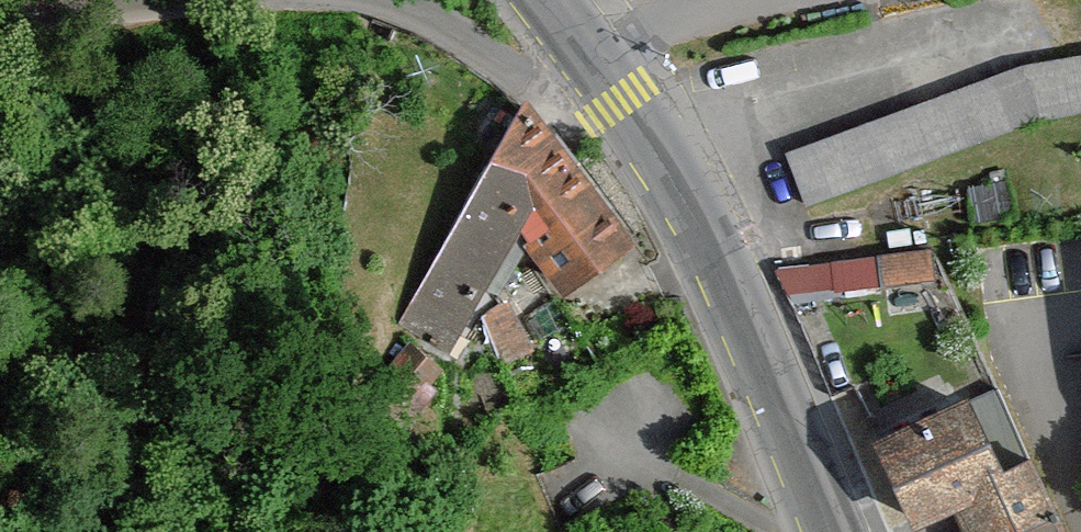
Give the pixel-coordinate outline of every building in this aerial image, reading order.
[(788,151),(808,202),(1037,116),(1080,110),(1080,52),(1023,62),(788,151)] [(633,232),(520,92),(396,301),(456,337),(525,221),(573,281),(633,232)] [(936,238),(786,266),(792,303),(943,275),(936,238)] [(1003,468),(966,388),(864,435),(901,515),(944,496),(1003,468)] [(1034,454),(1003,468),(944,496),(960,531),(1070,531),(1034,454)]
